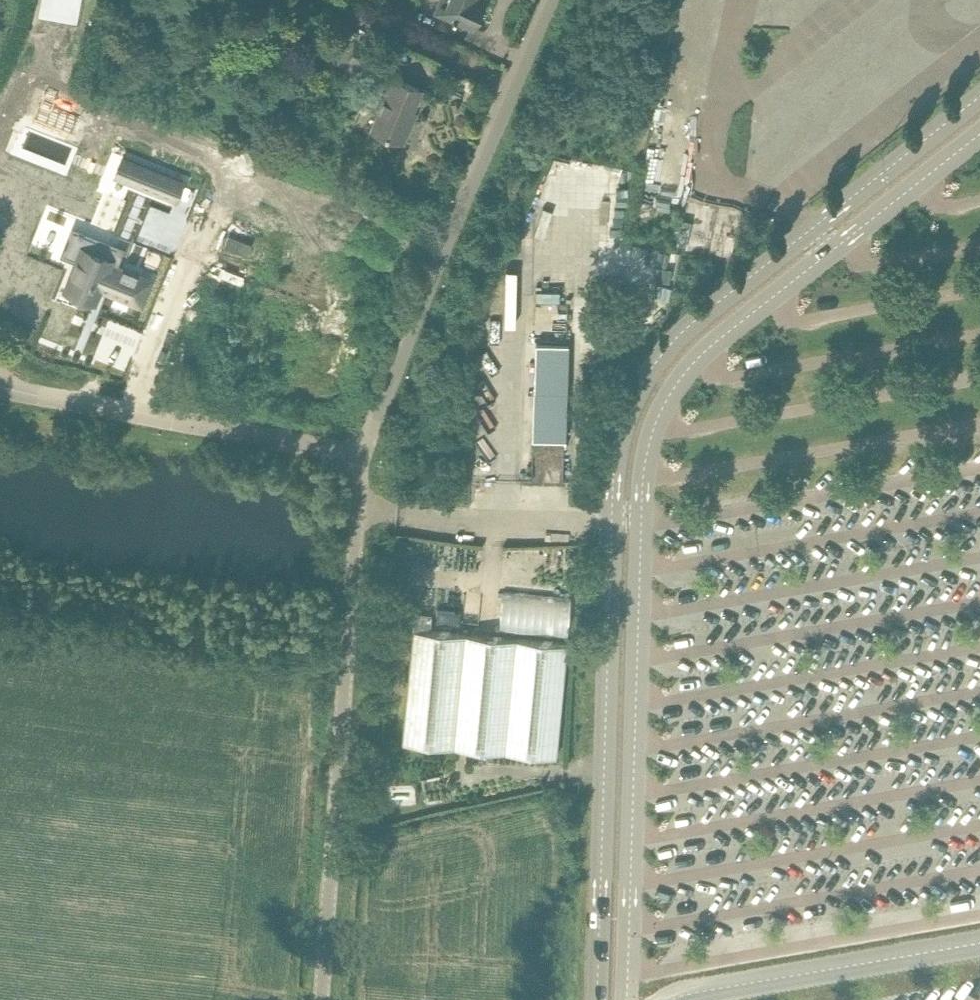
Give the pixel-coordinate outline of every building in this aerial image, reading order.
[(454,19),(473,27),(485,0),(440,0),(435,11),(454,19)] [(385,54),(357,42),(350,60),(378,71),(385,54)] [(421,88),(394,77),(373,128),(403,141),(412,120),(408,119),(421,88)] [(132,157),(126,173),(154,184),(152,188),(181,199),(189,179),(132,157)] [(82,246),(72,270),(65,289),(95,301),(100,287),(132,300),(142,276),(110,263),(112,258),(82,246)] [(671,296),(671,247),(618,247),(618,275),(629,275),(629,274),(642,274),(642,296),(671,296)] [(537,337),(533,437),(566,439),(570,338),(537,337)] [(541,456),(540,482),(561,483),(562,457),(541,456)] [(499,625),(567,629),(569,595),(501,591),(499,625)] [(556,755),(567,642),(430,628),(431,613),(414,611),(402,740),(556,755)]
